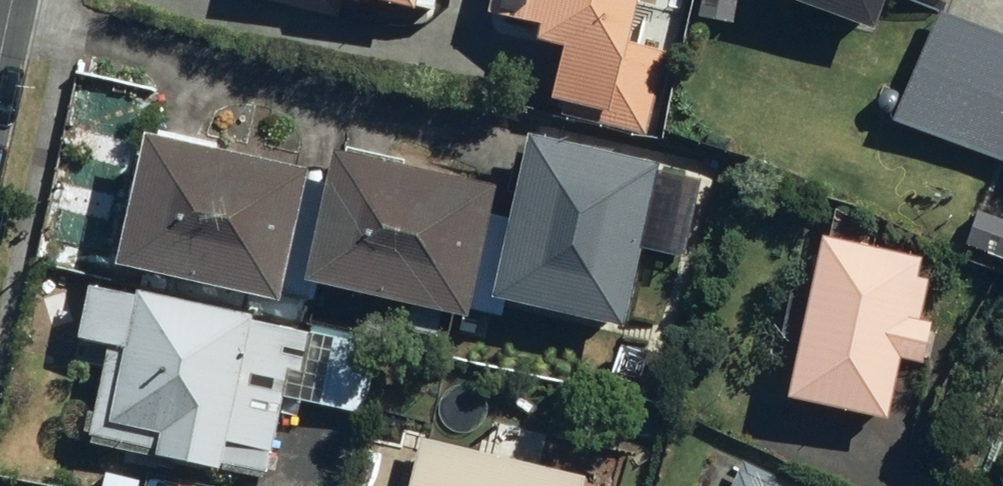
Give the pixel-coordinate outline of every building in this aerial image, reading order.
[(333,15),(337,0),(271,0),(333,15)] [(416,9),(418,0),(378,0),(416,9)] [(491,13),(540,24),(536,40),(563,46),(548,110),(644,132),(664,47),(630,39),(639,0),(494,0),(491,13)] [(878,28),(888,0),(798,0),(878,28)] [(939,10),(918,65),(1002,97),(1002,34),(939,10)] [(307,165),(144,133),(117,266),(280,299),(307,165)] [(660,162),(530,135),(495,302),(625,329),(660,162)] [(498,183),(334,147),(304,278),(469,315),(498,183)] [(930,258),(822,237),(790,399),(888,418),(899,359),(924,364),(932,321),(918,318),(930,258)] [(306,327),(90,281),(78,338),(108,344),(87,440),(261,478),(284,369),(296,372),(306,327)] [(373,345),(332,336),(317,403),(358,412),(373,345)] [(414,437),(403,485),(578,485),(581,472),(414,437)] [(738,459),(725,485),(797,485),(738,459)] [(103,470),(100,485),(135,485),(137,478),(103,470)] [(145,470),(141,485),(209,485),(145,470)]
